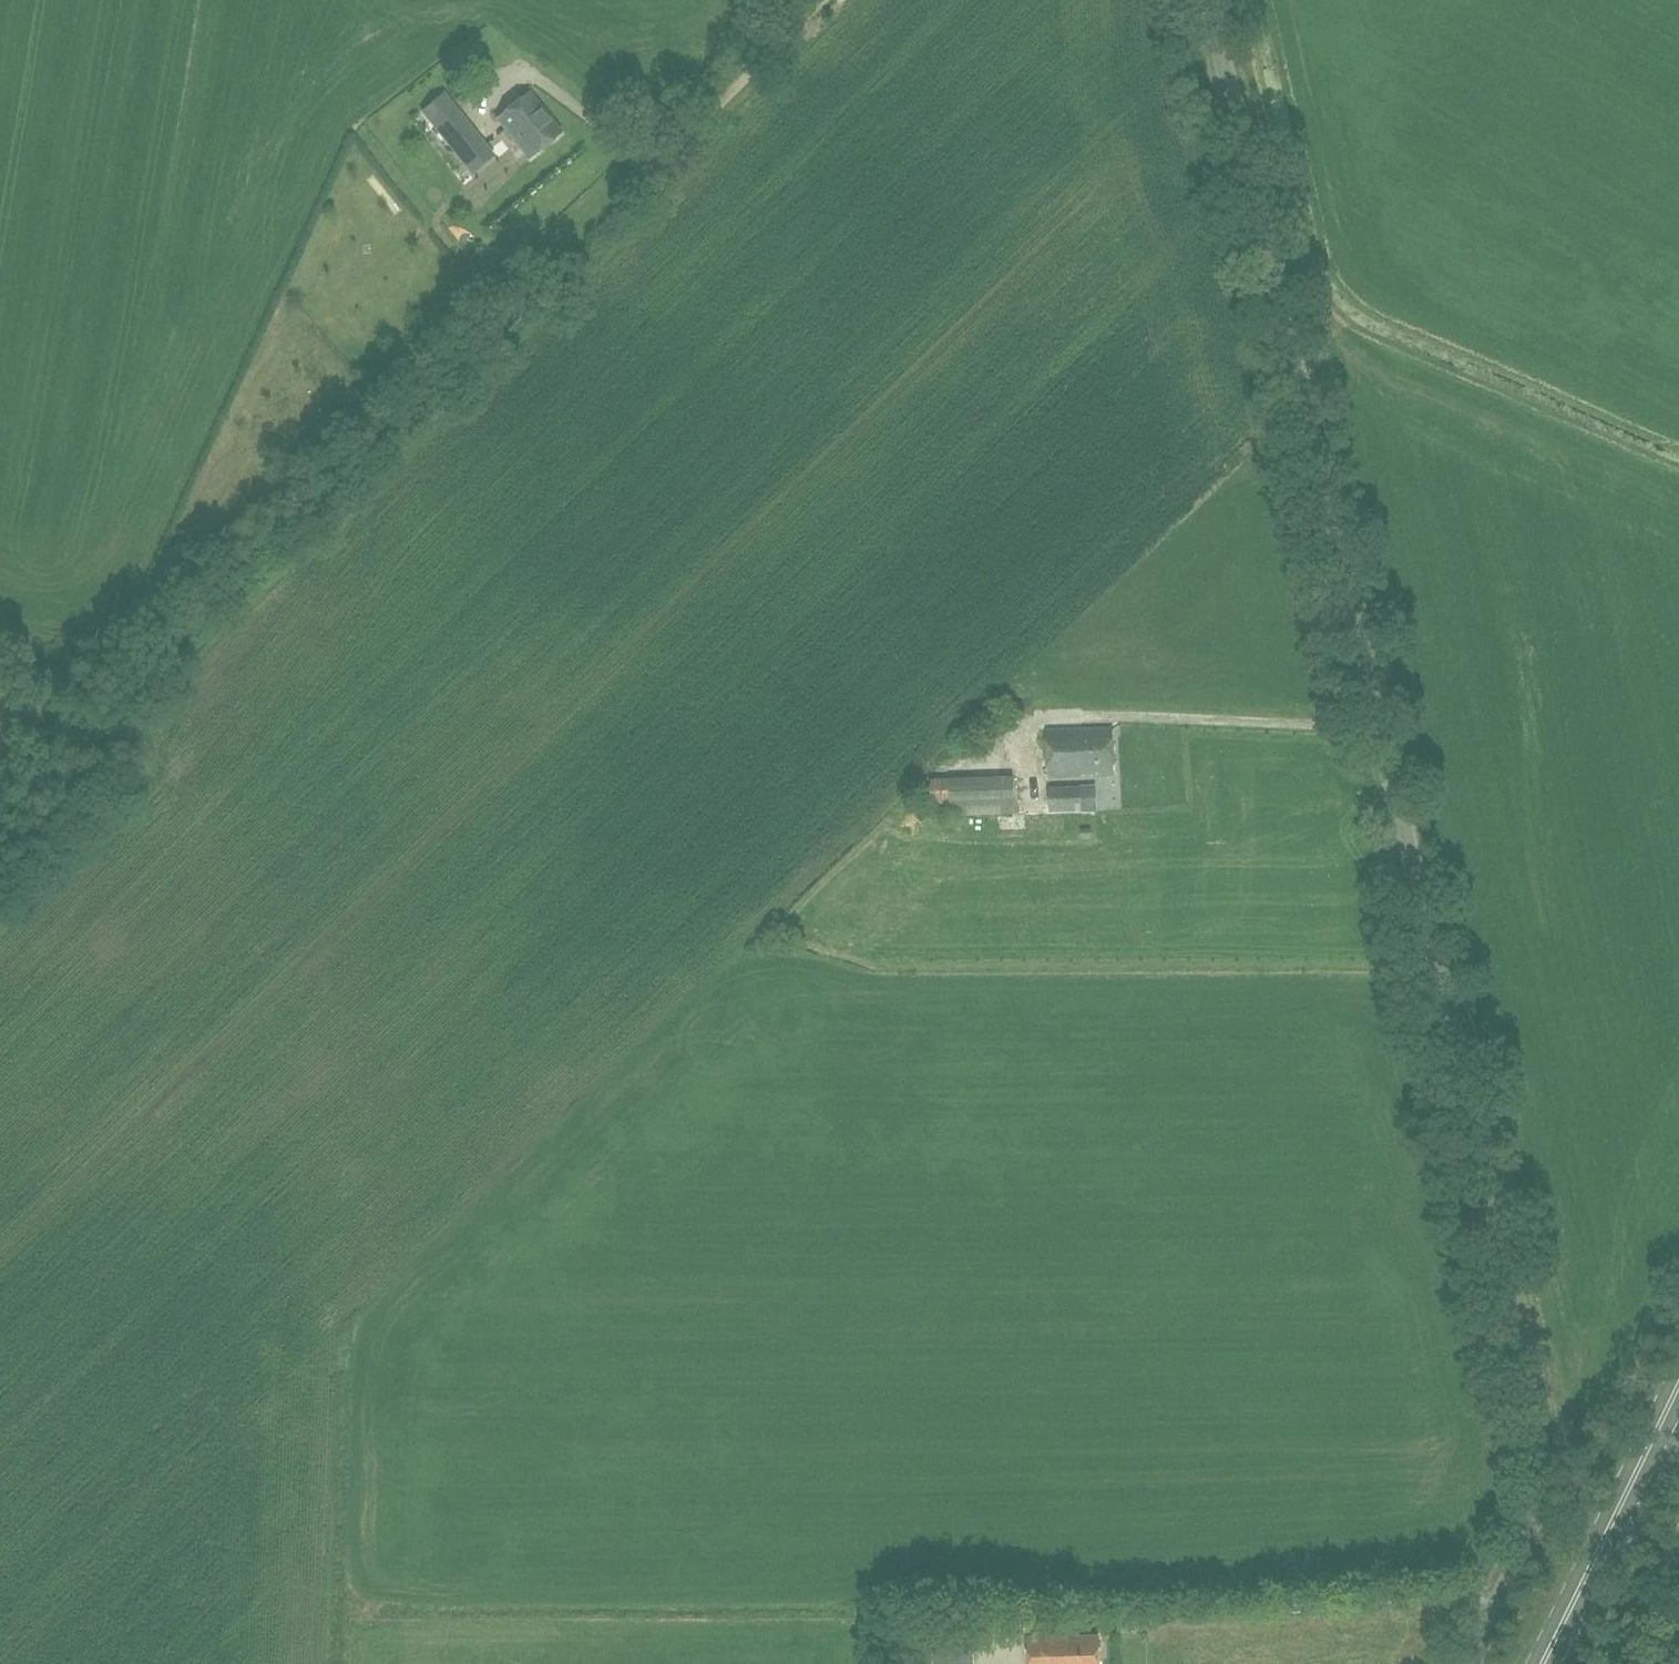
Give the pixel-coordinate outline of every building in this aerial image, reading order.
[(498,118),(529,158),(561,133),(530,93),(498,118)] [(447,141),(463,162),(485,145),(469,124),(447,141)] [(1113,728),(1046,730),(1048,777),(1115,775),(1113,728)] [(1014,778),(950,780),(929,781),(931,816),(951,815),(1015,813),(1014,778)] [(1049,788),(1050,812),(1050,817),(1076,817),(1089,818),(1089,808),(1081,808),(1080,787),(1049,788)] [(945,827),(967,828),(967,816),(946,815),(945,827)] [(1029,1663),(1100,1663),(1099,1636),(1069,1637),(1069,1635),(1028,1636),(1029,1663)] [(934,1663),(972,1663),(971,1651),(933,1652),(934,1663)]
